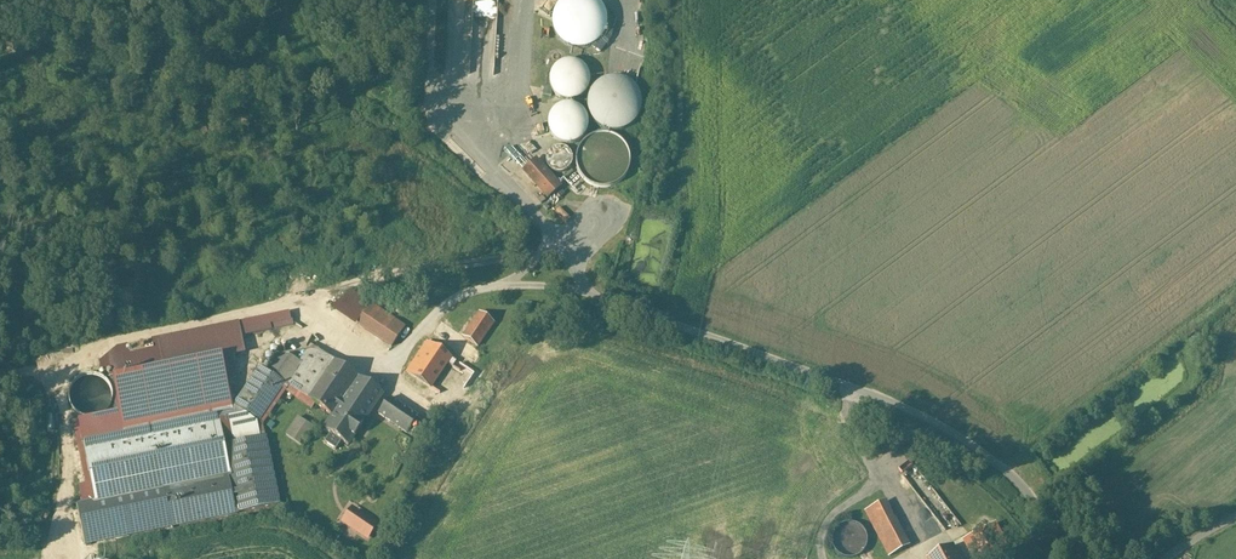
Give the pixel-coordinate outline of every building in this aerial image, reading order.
[(572,48),(578,50),(585,49),(591,47),(597,44),(602,39),(604,34),(605,33),(607,27),(607,20),(606,15),(606,14),(603,8),(599,2),(596,0),(563,0),(562,1),(558,5),(554,11),(552,17),(552,24),(553,31),(556,37),(560,42),(566,46),(572,48)] [(577,64),(572,63),(566,63),(559,65),(555,69),(551,76),(551,82),(553,90),(560,97),(565,99),(571,99),(577,97),(583,94),(586,88),(588,82),(587,77),(585,71),(582,68),(577,64)] [(630,84),(622,80),(613,79),(604,81),(597,86),(591,93),(589,101),(589,110),(593,119),(599,125),(607,129),(615,130),(624,128),(632,124),(637,117),(640,108),(639,99),(636,91),(630,84)] [(574,107),(568,106),(561,107),(556,110),(551,115),(549,121),(549,128),(551,134),(555,139),(561,143),(567,144),(574,143),(580,140),(584,135),(586,129),(586,122),(584,116),(580,111),(574,107)] [(615,139),(607,136),(598,136),(590,139),(583,145),(578,152),(577,161),(578,170),(583,178),(590,183),(598,187),(607,187),(615,184),(622,178),(627,170),(628,161),(627,153),(622,145),(615,139)] [(562,147),(557,146),(553,148),(549,150),(547,154),(546,158),(546,163),(548,167),(551,170),(555,172),(560,172),(564,171),(568,168),(570,165),(571,160),(571,156),(569,152),(566,149),(562,147)] [(560,186),(536,159),(523,170),(546,198),(560,186)] [(333,307),(357,324),(370,306),(351,293),(333,307)] [(401,310),(382,297),(375,307),(371,304),(370,306),(357,324),(391,347),(405,327),(394,320),(401,310)] [(463,336),(476,346),(489,328),(494,323),(480,312),(463,336)] [(289,313),(262,318),(264,325),(290,320),(289,313)] [(239,324),(123,346),(128,373),(244,351),(239,324)] [(476,346),(463,365),(468,369),(493,332),(489,328),(476,346)] [(448,399),(468,369),(463,365),(427,341),(406,372),(448,399)] [(284,382),(314,403),(331,415),(357,376),(311,344),(299,362),(281,350),(268,371),(284,382)] [(113,382),(124,435),(218,416),(233,413),(222,360),(113,382)] [(256,422),(284,382),(268,371),(261,367),(234,406),(245,414),(256,422)] [(95,374),(86,374),(78,377),(72,384),(69,393),(70,402),(74,410),(81,415),(90,417),(99,415),(107,410),(111,402),(113,393),(110,385),(104,378),(95,374)] [(357,376),(331,415),(323,428),(330,433),(324,442),(336,449),(342,441),(348,445),(383,395),(357,376)] [(256,422),(262,424),(285,391),(311,408),(314,403),(284,382),(256,422)] [(417,417),(388,398),(378,413),(407,432),(408,431),(412,434),(420,422),(416,419),(417,417)] [(230,476),(95,504),(95,503),(83,505),(77,506),(86,544),(278,505),(262,424),(256,422),(245,414),(219,420),(230,476)] [(230,476),(219,420),(218,416),(124,435),(83,444),(91,483),(95,503),(95,504),(230,476)] [(313,427),(298,417),(285,435),(301,445),(313,427)] [(83,505),(95,503),(91,483),(79,485),(83,505)] [(887,500),(867,511),(890,557),(911,546),(887,500)] [(342,521),(347,524),(356,512),(351,508),(342,521)] [(367,538),(376,525),(356,512),(347,524),(367,538)] [(837,552),(841,555),(845,557),(849,558),(854,558),(859,556),(862,554),(865,550),(867,546),(868,541),(868,537),(866,532),(864,529),(860,526),(856,524),(851,523),(847,523),(842,525),(838,527),(835,531),(833,535),(833,540),(833,544),(834,549),(837,552)] [(964,541),(973,558),(987,558),(999,553),(990,535),(987,529),(964,541)] [(990,535),(999,553),(1009,548),(999,530),(990,535)] [(954,546),(929,558),(961,558),(954,546)]
